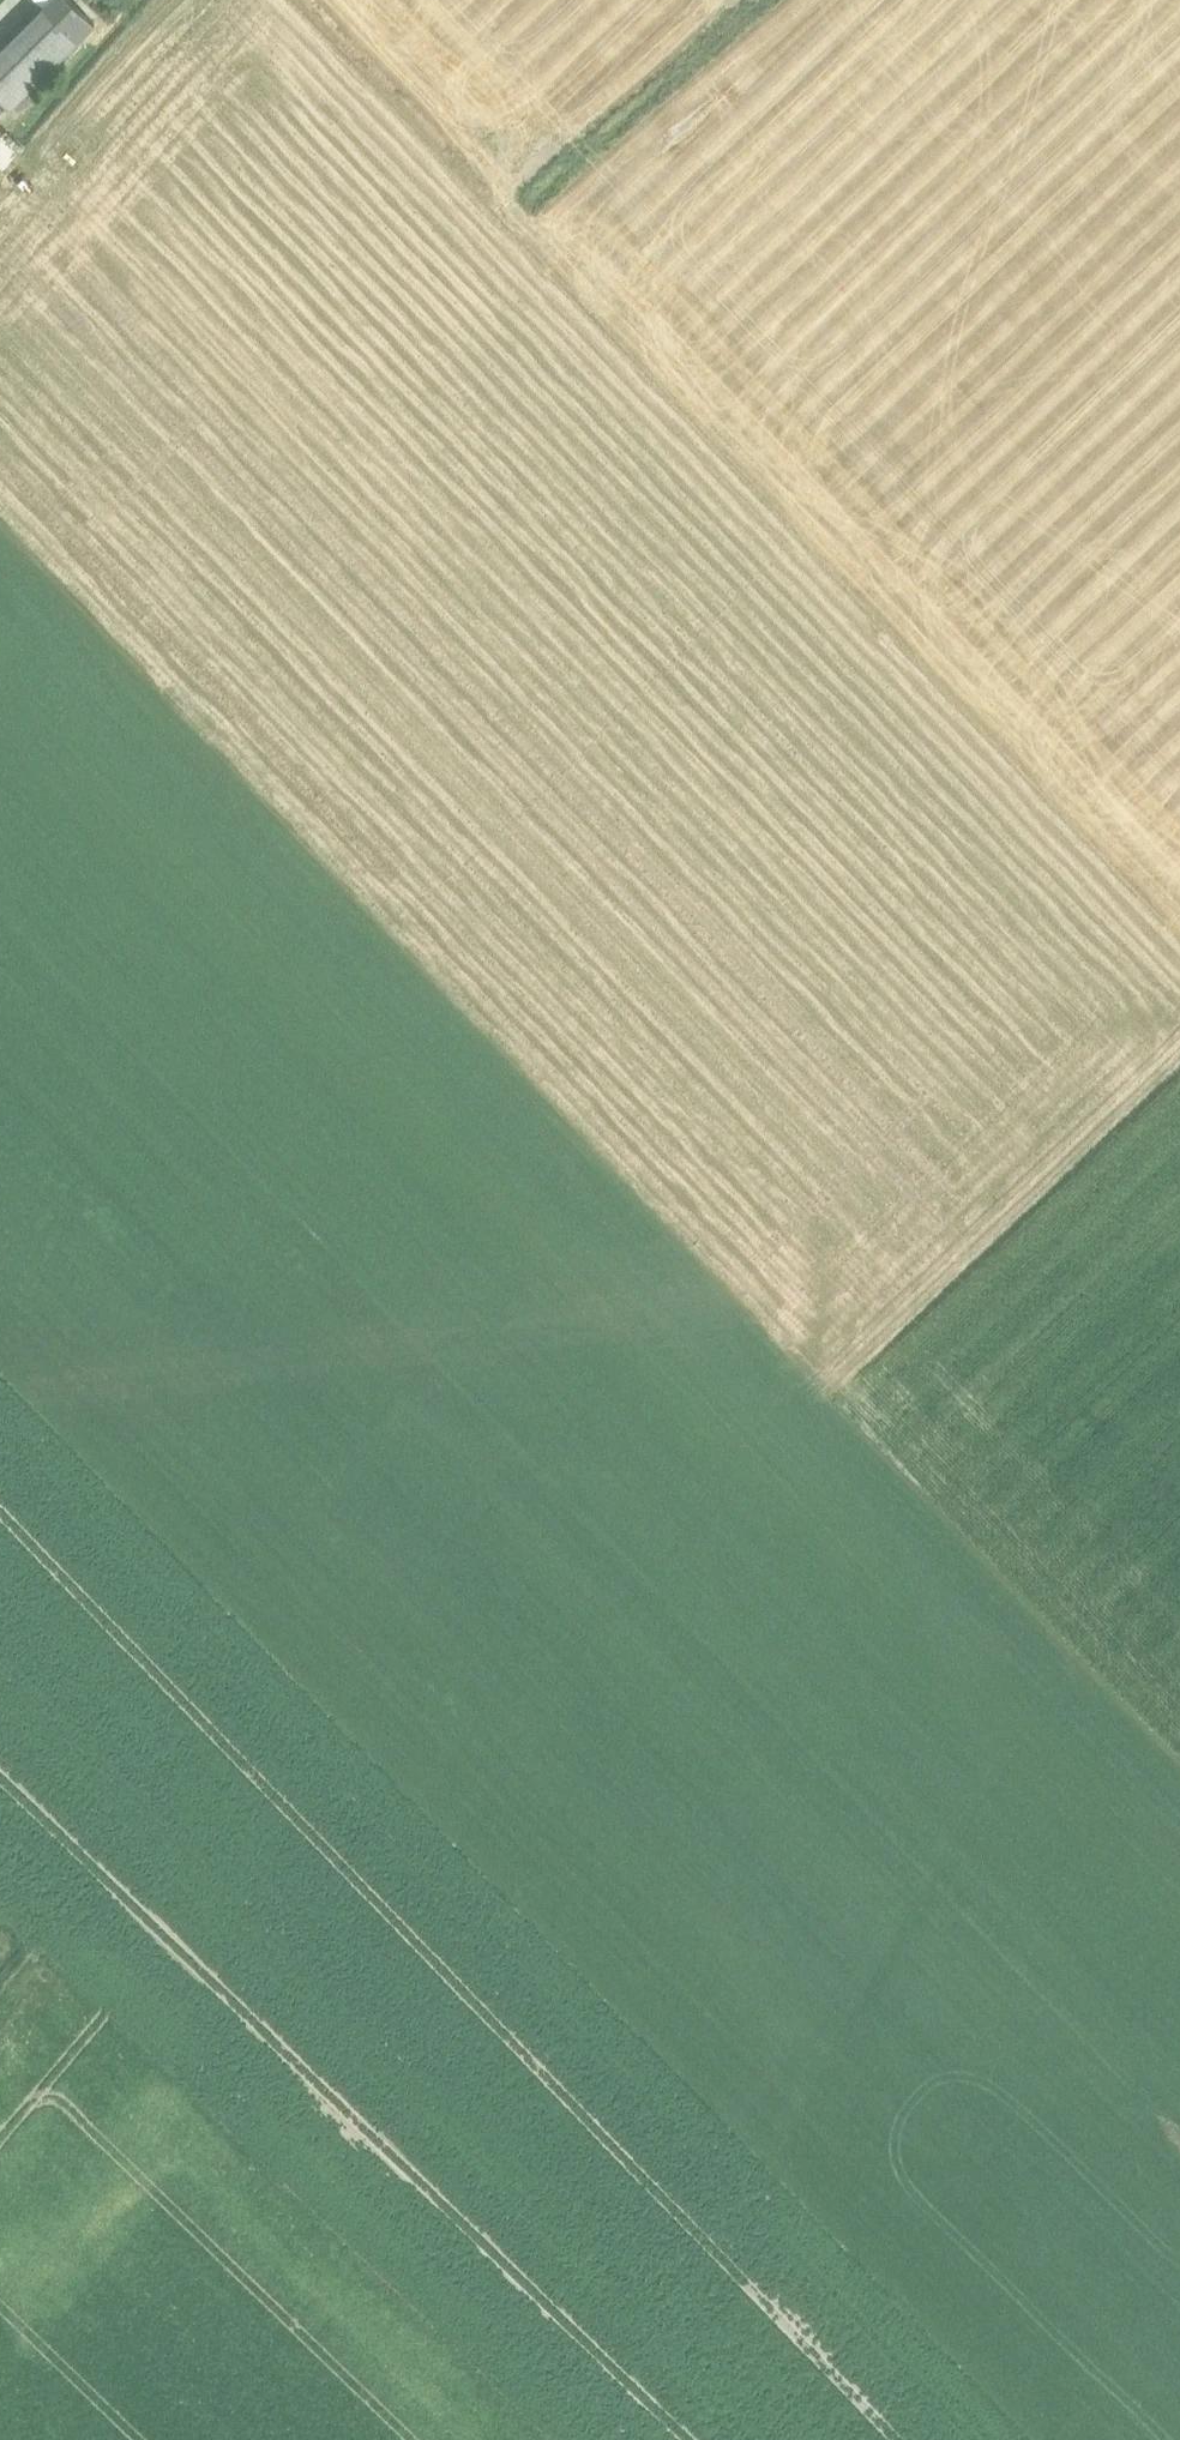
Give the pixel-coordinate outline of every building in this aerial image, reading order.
[(10,108),(95,22),(72,0),(49,0),(0,50),(0,97),(10,108)] [(14,29),(6,21),(0,28),(0,43),(14,29)]
